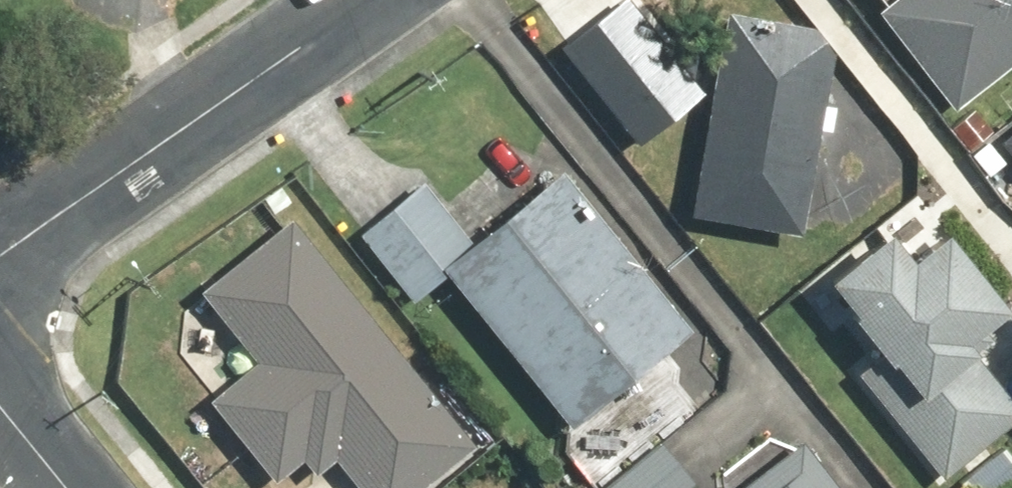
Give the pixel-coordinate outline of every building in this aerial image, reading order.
[(559,47),(636,143),(700,92),(626,0),(618,0),(559,47)] [(877,12),(953,108),(1011,62),(1011,0),(892,0),(877,12)] [(812,27),(725,12),(688,216),(800,235),(832,55),(812,27)] [(997,138),(1011,157),(1011,126),(997,138)] [(559,172),(470,245),(419,184),(358,235),(413,302),(444,276),(571,429),(690,331),(559,172)] [(288,220),(198,293),(254,362),(207,400),(273,481),(300,459),(313,475),(333,459),(357,487),(419,487),(472,445),(288,220)] [(878,230),(802,291),(835,332),(848,321),(872,351),(845,372),(931,478),(1011,413),(1011,397),(964,338),(1006,304),(950,234),(909,267),(878,230)] [(691,481),(659,442),(603,487),(683,487),(691,481)] [(802,442),(742,487),(837,487),(802,442)]
